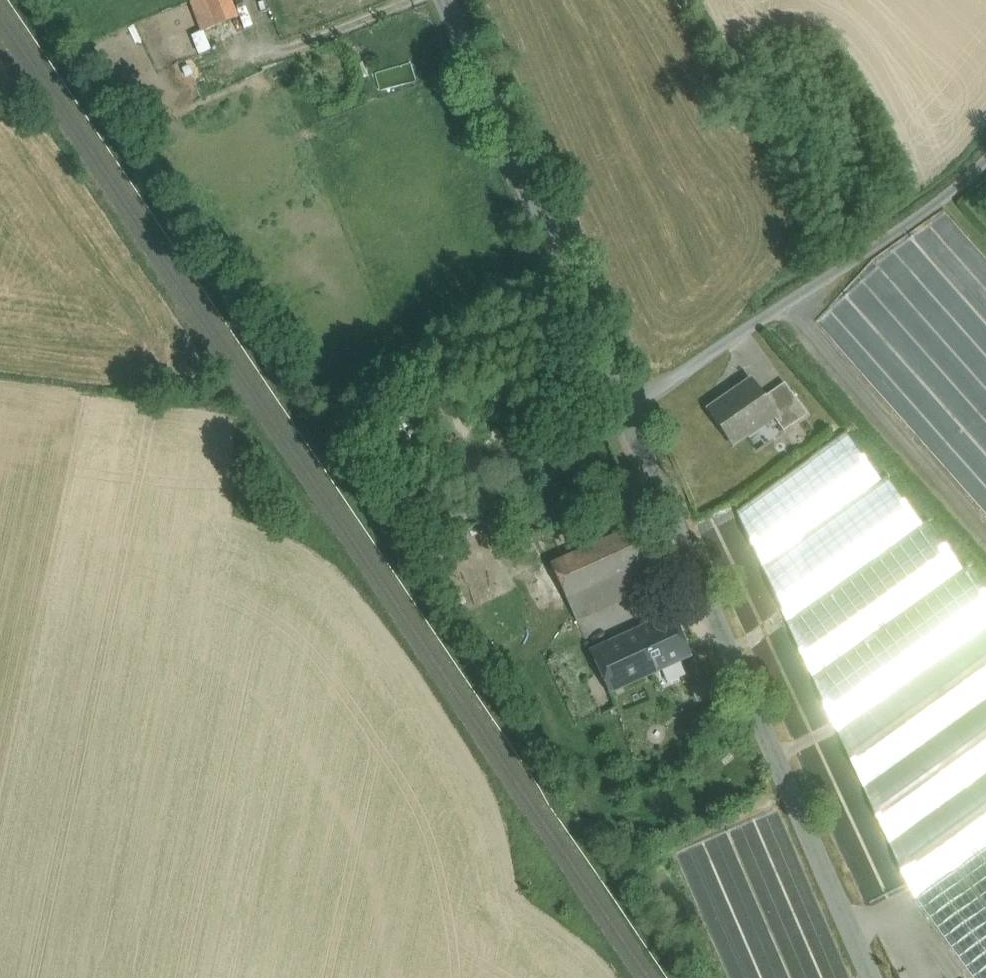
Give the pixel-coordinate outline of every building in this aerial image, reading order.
[(191,2),(202,31),(237,17),(230,0),(196,0),(191,2)] [(261,61),(266,77),(280,73),(275,57),(261,61)] [(750,381),(708,409),(731,443),(757,426),(758,427),(773,417),(774,416),(762,398),(750,381)] [(790,392),(779,399),(774,390),(762,398),(774,416),(773,417),(782,431),(806,415),(790,392)] [(929,521),(923,525),(888,476),(882,481),(847,432),(736,511),(916,899),(973,977),(985,977),(985,592),(968,566),(964,569),(929,521)] [(641,535),(556,567),(575,618),(649,590),(657,577),(641,535)] [(670,614),(593,649),(612,691),(689,655),(670,614)]
